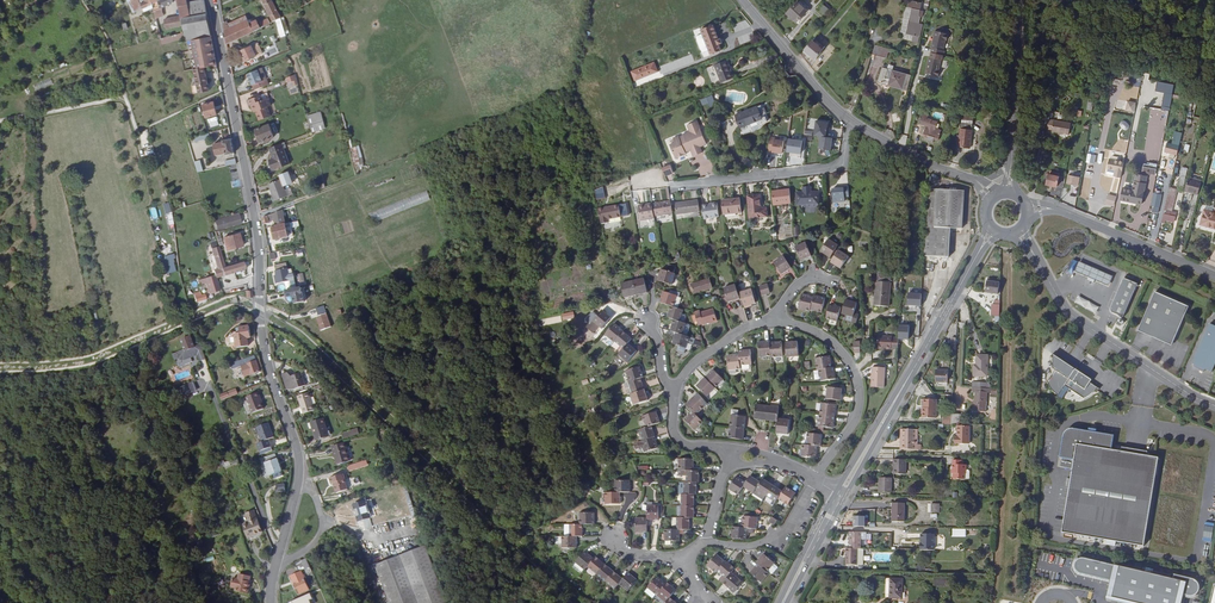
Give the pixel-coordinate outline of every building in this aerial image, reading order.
[(129,3),(134,13),(143,8),(140,3),(139,0),(135,0),(129,3)] [(146,0),(140,3),(143,8),(152,4),(154,11),(161,7),(159,0),(146,0)] [(181,15),(182,19),(189,17),(187,5),(186,2),(186,0),(178,0),(181,15)] [(254,31),(277,19),(281,17),(282,17),(273,0),(263,0),(272,17),(262,23),(262,21),(258,23),(256,19),(250,22),(254,31)] [(286,15),(293,11),(287,0),(278,0),(286,15)] [(187,5),(189,17),(207,14),(205,2),(187,5)] [(797,21),(807,10),(799,2),(788,13),(797,21)] [(923,18),(924,12),(925,11),(922,10),(923,5),(911,2),(909,8),(913,9),(907,35),(921,38),(924,26),(920,25),(921,18),(923,18)] [(816,15),(824,6),(822,4),(815,13),(816,15)] [(825,4),(824,6),(816,15),(819,17),(824,12),(825,13),(829,8),(825,4)] [(161,7),(154,11),(156,17),(163,15),(161,7)] [(189,17),(182,19),(184,25),(187,39),(210,34),(207,14),(189,17)] [(184,25),(182,19),(181,15),(165,19),(167,29),(184,25)] [(226,35),(227,45),(254,31),(250,22),(246,17),(228,27),(231,32),(226,35)] [(277,19),(281,29),(286,27),(281,17),(277,19)] [(714,53),(725,49),(723,43),(726,42),(724,37),(722,38),(717,24),(704,28),(706,32),(712,49),(714,53)] [(712,49),(706,32),(701,34),(701,36),(706,50),(708,51),(712,49)] [(181,33),(160,39),(161,45),(183,39),(181,33)] [(940,73),(939,73),(938,72),(940,62),(941,62),(943,63),(944,58),(945,53),(944,53),(942,53),(945,42),(946,42),(947,43),(949,37),(947,37),(947,36),(935,33),(932,50),(933,51),(932,55),(931,60),(930,60),(926,76),(938,79),(938,78),(939,78),(940,73)] [(210,35),(187,40),(188,45),(192,69),(195,68),(196,68),(205,66),(211,65),(213,64),(216,64),(210,35)] [(817,37),(807,48),(813,53),(816,56),(825,45),(817,37)] [(242,52),(247,61),(257,56),(252,46),(242,52)] [(733,70),(729,59),(717,64),(724,81),(736,77),(733,70)] [(629,71),(638,69),(636,62),(627,65),(629,71)] [(196,68),(195,68),(198,86),(193,87),(194,92),(209,89),(205,66),(196,68)] [(263,67),(248,73),(253,84),(255,83),(257,89),(270,84),(263,67)] [(885,81),(886,79),(889,69),(884,67),(880,79),(885,81)] [(908,75),(894,70),(893,73),(891,73),(890,77),(892,78),(891,80),(889,85),(903,90),(908,75)] [(285,77),(288,88),(298,85),(295,74),(285,77)] [(1157,83),(1156,91),(1165,92),(1164,96),(1172,97),(1172,84),(1157,83)] [(744,105),(746,95),(727,91),(725,101),(744,105)] [(255,112),(259,121),(269,117),(265,107),(269,106),(266,98),(262,100),(260,95),(246,101),(248,106),(251,105),(254,112),(255,112)] [(208,99),(202,102),(206,116),(217,113),(214,101),(209,102),(208,99)] [(1133,113),(1136,103),(1127,101),(1125,110),(1133,113)] [(764,118),(760,106),(740,113),(745,125),(764,118)] [(308,116),(312,131),(326,127),(322,112),(308,116)] [(966,120),(962,137),(973,138),(975,121),(973,121),(974,117),(967,116),(966,120)] [(934,139),(938,140),(940,130),(930,127),(932,120),(923,118),(921,125),(927,127),(924,136),(929,138),(929,140),(933,141),(934,139)] [(819,137),(818,149),(830,151),(832,138),(826,137),(829,121),(815,119),(813,136),(819,137)] [(685,135),(693,153),(695,152),(704,148),(703,145),(710,142),(701,120),(690,125),(692,130),(685,133),(685,135)] [(1070,124),(1055,121),(1053,130),(1061,132),(1068,133),(1070,124)] [(1148,137),(1156,138),(1157,123),(1150,123),(1148,137)] [(269,124),(256,129),(259,136),(258,136),(259,140),(261,140),(261,142),(266,140),(267,141),(271,140),(270,138),(275,136),(269,124)] [(1072,125),(1070,124),(1068,133),(1061,132),(1061,134),(1070,136),(1072,125)] [(205,133),(193,136),(195,141),(206,137),(205,133)] [(672,144),(678,158),(688,155),(691,153),(693,153),(685,135),(682,137),(681,135),(675,137),(677,142),(672,144)] [(227,152),(235,150),(232,136),(229,137),(226,138),(223,138),(224,140),(214,142),(217,153),(226,150),(227,152)] [(771,153),(781,154),(782,138),(768,137),(767,158),(771,158),(771,153)] [(973,138),(962,137),(960,147),(972,148),(973,138)] [(788,138),(785,152),(791,153),(791,157),(799,158),(802,140),(788,138)] [(1120,139),(1118,147),(1125,149),(1127,141),(1120,139)] [(1179,153),(1181,144),(1169,142),(1167,150),(1179,153)] [(282,143),(270,148),(274,159),(270,160),(274,170),(290,163),(282,143)] [(349,148),(355,169),(365,166),(358,145),(349,148)] [(197,172),(203,171),(200,160),(194,161),(197,172)] [(1084,172),(1094,173),(1095,163),(1085,162),(1084,172)] [(1125,165),(1110,162),(1109,171),(1116,173),(1115,179),(1122,181),(1125,165)] [(662,167),(664,176),(672,174),(670,165),(662,167)] [(1180,166),(1175,185),(1183,187),(1188,168),(1180,166)] [(840,176),(840,191),(849,190),(847,175),(840,176)] [(832,192),(840,191),(840,176),(837,177),(837,178),(831,179),(832,192)] [(1052,177),(1050,185),(1059,188),(1061,180),(1052,177)] [(1072,182),(1070,181),(1069,185),(1080,187),(1082,179),(1073,177),(1072,182)] [(1121,203),(1125,203),(1131,205),(1131,203),(1136,204),(1136,206),(1137,206),(1142,207),(1147,180),(1142,179),(1137,177),(1134,189),(1137,190),(1136,193),(1128,191),(1124,190),(1121,203)] [(288,197),(282,180),(270,185),(276,201),(288,197)] [(808,196),(807,180),(805,181),(805,185),(794,186),(796,197),(808,196)] [(809,180),(807,180),(808,196),(817,195),(816,183),(809,184),(809,180)] [(789,181),(772,182),(773,196),(790,194),(789,181)] [(1199,197),(1202,184),(1190,181),(1187,194),(1199,197)] [(1199,197),(1203,199),(1207,186),(1202,184),(1199,197)] [(606,186),(598,189),(600,198),(608,197),(606,186)] [(764,211),(763,199),(760,199),(759,186),(746,187),(748,212),(764,211)] [(1168,187),(1161,223),(1165,224),(1165,221),(1174,223),(1176,212),(1172,211),(1177,189),(1168,187)] [(721,191),(722,205),(740,204),(738,189),(732,189),(732,190),(721,191)] [(711,196),(707,196),(702,197),(704,215),(716,214),(716,208),(718,207),(717,193),(711,194),(711,196)] [(1150,206),(1159,208),(1161,195),(1153,193),(1150,206)] [(404,208),(430,201),(428,194),(390,204),(393,213),(404,210),(404,208)] [(925,194),(921,262),(946,263),(948,233),(959,233),(961,196),(925,194)] [(672,211),(670,199),(656,201),(656,200),(652,200),(652,202),(654,214),(672,211)] [(682,203),(683,213),(699,211),(698,199),(686,200),(686,203),(682,203)] [(641,218),(654,216),(654,214),(652,202),(638,204),(641,218)] [(172,209),(171,203),(165,205),(167,214),(173,212),(173,211),(172,209)] [(607,207),(609,218),(612,217),(621,216),(619,205),(607,206),(607,207)] [(607,207),(602,208),(605,223),(613,221),(612,218),(612,217),(609,218),(607,207)] [(282,209),(262,217),(264,224),(269,222),(269,220),(274,218),(276,225),(285,223),(282,209)] [(242,222),(240,215),(217,221),(219,228),(242,222)] [(455,222),(453,217),(449,218),(447,216),(443,217),(446,226),(455,222)] [(285,223),(276,225),(273,226),(275,239),(288,236),(285,223)] [(244,245),(243,241),(240,233),(225,238),(228,250),(244,245)] [(822,249),(831,256),(838,247),(840,244),(830,237),(822,249)] [(811,253),(807,239),(795,243),(800,257),(811,253)] [(246,266),(244,261),(227,267),(220,244),(212,246),(219,269),(215,271),(216,274),(218,278),(246,268),(246,266)] [(838,247),(831,256),(833,257),(831,261),(841,267),(849,255),(838,247)] [(169,253),(170,256),(162,258),(164,268),(169,267),(170,271),(176,270),(172,256),(175,255),(174,252),(169,253)] [(784,254),(773,260),(781,272),(791,266),(784,254)] [(1079,259),(1076,267),(1089,273),(1092,264),(1079,259)] [(288,290),(298,289),(296,280),(291,281),(288,262),(276,264),(277,273),(278,275),(278,277),(276,277),(277,283),(287,281),(288,290)] [(1098,267),(1092,264),(1089,273),(1095,276),(1098,267)] [(1108,281),(1112,273),(1098,267),(1095,276),(1108,281)] [(675,272),(662,268),(658,279),(672,283),(675,272)] [(889,279),(890,271),(876,270),(876,277),(889,279)] [(218,278),(216,274),(200,279),(202,284),(208,282),(211,292),(221,288),(218,278)] [(632,280),(635,294),(646,291),(643,277),(632,280)] [(1123,277),(1118,290),(1110,308),(1112,310),(1124,315),(1131,296),(1137,283),(1123,277)] [(708,289),(706,279),(689,284),(692,293),(708,289)] [(624,297),(635,294),(632,280),(620,282),(624,297)] [(889,282),(873,280),(871,303),(887,305),(889,282)] [(995,281),(987,280),(985,291),(997,293),(998,282),(995,281)] [(717,286),(720,300),(725,299),(725,300),(737,297),(734,283),(717,286)] [(767,284),(759,286),(761,296),(770,293),(767,284)] [(288,290),(286,291),(287,297),(294,296),(296,304),(305,302),(303,288),(288,290)] [(740,296),(742,306),(752,304),(750,289),(739,291),(740,296)] [(673,306),(676,295),(677,294),(663,290),(661,297),(660,301),(667,304),(673,306)] [(198,300),(208,298),(207,293),(203,294),(203,291),(196,292),(198,300)] [(811,308),(814,295),(802,292),(799,307),(810,309),(811,308)] [(825,295),(814,293),(814,295),(811,308),(822,310),(825,295)] [(921,307),(921,293),(907,293),(907,306),(921,307)] [(1156,293),(1140,325),(1166,339),(1166,336),(1168,335),(1170,334),(1172,334),(1174,334),(1176,335),(1189,310),(1156,293)] [(1075,302),(1095,314),(1099,308),(1078,296),(1075,302)] [(858,301),(847,298),(845,307),(843,312),(848,313),(847,318),(858,321),(859,317),(854,315),(856,311),(858,301)] [(320,312),(326,310),(323,303),(317,305),(320,312)] [(838,320),(842,306),(831,303),(827,317),(838,320)] [(671,317),(676,319),(679,308),(677,307),(673,306),(667,304),(664,316),(667,316),(671,317)] [(696,308),(691,309),(692,312),(693,315),(695,323),(700,322),(700,323),(707,321),(714,319),(710,307),(696,310),(696,308)] [(332,326),(326,310),(320,312),(321,315),(317,316),(322,330),(332,326)] [(600,317),(590,329),(596,334),(602,328),(605,330),(614,319),(606,312),(600,317)] [(599,316),(589,328),(590,329),(600,317),(599,316)] [(682,321),(676,319),(671,317),(667,329),(673,331),(679,333),(682,321)] [(1205,366),(1211,369),(1214,360),(1214,324),(1209,322),(1191,360),(1195,362),(1194,363),(1203,369),(1205,366)] [(240,331),(236,331),(239,345),(248,344),(247,337),(251,336),(249,325),(239,327),(240,331)] [(617,343),(625,333),(626,333),(617,325),(607,336),(616,344),(617,343)] [(897,340),(908,340),(909,326),(898,326),(897,340)] [(679,333),(673,331),(670,342),(684,346),(687,335),(679,333)] [(631,345),(634,341),(625,333),(617,343),(626,351),(631,345)] [(194,342),(192,336),(182,340),(185,349),(178,352),(180,358),(184,360),(199,355),(200,358),(206,356),(200,340),(194,342)] [(895,351),(896,340),(890,340),(890,339),(876,338),(875,351),(889,352),(889,351),(895,351)] [(757,355),(771,354),(769,341),(769,339),(756,341),(757,355)] [(797,340),(785,341),(786,356),(798,355),(797,340)] [(771,354),(771,356),(782,355),(781,341),(769,341),(771,354)] [(626,351),(622,357),(630,364),(640,353),(631,345),(626,351)] [(749,348),(738,348),(738,353),(739,364),(750,362),(749,348)] [(739,367),(739,364),(738,353),(726,354),(727,369),(739,367)] [(1071,365),(1053,353),(1053,356),(1070,367),(1071,365)] [(989,355),(978,354),(977,363),(974,363),(974,374),(988,374),(989,355)] [(818,368),(830,367),(829,355),(814,357),(816,369),(818,368)] [(260,371),(255,356),(246,359),(247,363),(243,364),(246,375),(260,371)] [(1065,384),(1076,368),(1071,365),(1070,367),(1053,356),(1053,367),(1055,368),(1047,380),(1047,381),(1047,382),(1048,382),(1048,383),(1048,384),(1049,385),(1049,386),(1050,387),(1050,388),(1051,389),(1052,389),(1052,390),(1053,391),(1054,391),(1054,392),(1055,392),(1056,393),(1055,394),(1057,395),(1065,384)] [(881,385),(882,365),(869,365),(868,384),(881,385)] [(835,378),(833,366),(830,367),(818,368),(820,380),(835,378)] [(631,383),(643,379),(645,378),(641,367),(627,372),(631,383)] [(712,367),(703,376),(713,386),(722,378),(712,367)] [(936,368),(935,380),(948,381),(948,369),(936,368)] [(1088,376),(1076,368),(1065,384),(1081,395),(1083,394),(1084,393),(1085,392),(1087,391),(1088,391),(1089,390),(1090,388),(1091,387),(1092,386),(1093,385),(1089,382),(1085,379),(1088,376)] [(303,375),(293,378),(292,377),(288,373),(283,374),(288,391),(293,391),(307,387),(303,375)] [(713,386),(703,376),(695,384),(705,395),(713,386)] [(194,377),(180,381),(182,389),(189,386),(192,393),(199,391),(194,377)] [(635,396),(647,391),(643,379),(631,383),(630,384),(635,396)] [(827,385),(825,397),(840,398),(841,387),(827,385)] [(987,390),(976,390),(975,409),(986,410),(987,390)] [(651,403),(647,391),(635,396),(633,396),(637,407),(651,403)] [(256,392),(250,395),(256,411),(262,408),(259,403),(257,397),(258,397),(256,392)] [(707,403),(696,392),(684,404),(691,411),(694,414),(707,403)] [(316,411),(310,394),(299,398),(305,415),(316,411)] [(256,411),(250,395),(239,399),(245,414),(256,411)] [(937,399),(924,398),(924,407),(922,407),(922,417),(936,417),(937,399)] [(819,400),(818,412),(833,414),(834,402),(819,400)] [(754,418),(765,419),(767,404),(756,403),(754,418)] [(767,404),(765,419),(777,420),(777,418),(778,412),(779,405),(767,404)] [(650,425),(658,422),(655,411),(641,416),(645,427),(650,425)] [(694,414),(691,411),(683,419),(693,430),(701,421),(694,414)] [(833,414),(818,412),(817,423),(831,425),(833,414)] [(951,413),(951,424),(958,424),(959,413),(951,413)] [(731,414),(730,426),(744,427),(746,416),(731,414)] [(777,420),(776,431),(776,432),(787,433),(789,419),(777,418),(777,420)] [(319,441),(330,437),(324,420),(312,424),(313,428),(314,428),(319,441)] [(267,422),(261,425),(266,439),(272,437),(267,422)] [(266,439),(261,425),(255,427),(260,442),(266,439)] [(650,425),(645,427),(639,429),(642,440),(653,436),(654,435),(650,425)] [(743,439),(744,427),(730,426),(729,438),(743,439)] [(968,444),(969,427),(957,426),(957,438),(955,438),(954,444),(968,444)] [(1061,531),(1106,539),(1115,541),(1143,546),(1159,457),(1148,455),(1142,454),(1133,452),(1135,438),(1118,434),(1109,433),(1074,426),(1071,426),(1069,427),(1067,429),(1065,431),(1063,434),(1062,440),(1065,440),(1062,455),(1061,465),(1072,467),(1061,531)] [(353,437),(362,434),(361,429),(351,432),(353,437)] [(816,444),(821,444),(822,431),(807,430),(806,443),(816,444)] [(900,444),(900,449),(918,450),(918,445),(915,445),(915,436),(917,436),(917,430),(900,430),(900,435),(902,435),(902,444),(900,444)] [(342,435),(344,440),(353,437),(351,432),(342,435)] [(657,447),(653,436),(642,440),(639,441),(643,452),(657,447)] [(816,455),(816,444),(806,443),(802,443),(801,454),(816,455)] [(339,466),(351,461),(345,444),(333,448),(339,466)] [(271,475),(275,474),(283,471),(279,458),(278,459),(276,454),(263,458),(264,463),(267,462),(271,475)] [(236,457),(224,462),(226,467),(239,462),(236,457)] [(677,457),(677,469),(686,469),(691,469),(691,457),(677,457)] [(893,478),(905,478),(906,460),(893,460),(892,478),(893,478)] [(365,461),(348,467),(350,472),(367,466),(365,461)] [(954,479),(964,479),(964,474),(966,474),(966,469),(966,465),(964,465),(964,461),(953,461),(953,470),(952,470),(952,473),(954,473),(954,479)] [(697,468),(691,469),(686,469),(686,481),(695,481),(698,481),(697,468)] [(761,481),(750,474),(746,481),(744,485),(754,491),(757,488),(761,481)] [(347,480),(344,475),(331,480),(333,485),(335,485),(338,495),(349,491),(345,481),(347,480)] [(729,487),(739,493),(744,485),(746,481),(737,475),(729,487)] [(764,476),(761,481),(757,488),(767,494),(774,483),(764,476)] [(892,478),(880,477),(880,492),(893,492),(893,478),(892,478)] [(615,480),(615,492),(620,492),(631,492),(630,479),(615,480)] [(695,493),(695,481),(686,481),(683,481),(683,489),(683,493),(692,493),(695,493)] [(276,483),(276,492),(285,491),(285,483),(276,483)] [(774,483),(767,494),(776,500),(779,496),(783,489),(774,483)] [(783,489),(779,496),(789,502),(797,490),(787,484),(783,489)] [(767,494),(757,488),(754,491),(765,498),(767,494)] [(615,492),(605,492),(605,503),(620,503),(620,492),(615,492)] [(692,504),(692,493),(683,493),(681,493),(681,505),(692,504)] [(371,519),(366,503),(355,507),(360,522),(371,519)] [(907,522),(907,503),(895,503),(895,522),(907,522)] [(944,512),(944,503),(936,503),(936,512),(944,512)] [(681,505),(682,517),(688,516),(693,516),(692,504),(681,505)] [(645,513),(645,520),(645,522),(656,521),(656,507),(645,507),(645,513)] [(254,532),(261,529),(254,510),(246,513),(250,522),(254,532)] [(583,526),(592,526),(593,514),(578,514),(578,526),(583,526)] [(755,528),(757,528),(757,516),(743,515),(742,527),(748,527),(755,528)] [(777,518),(772,515),(769,520),(774,523),(777,518)] [(688,529),(688,516),(682,517),(677,517),(677,529),(679,529),(688,529)] [(853,528),(864,527),(864,516),(853,516),(853,528)] [(645,522),(645,520),(633,520),(634,534),(645,534),(645,522)] [(248,537),(253,535),(252,533),(254,532),(250,522),(249,523),(243,525),(248,537)] [(569,537),(576,537),(583,537),(583,526),(578,526),(570,526),(569,537)] [(755,528),(748,527),(742,527),(733,527),(733,538),(747,539),(747,531),(754,532),(755,528)] [(677,529),(665,529),(665,541),(679,541),(679,529),(677,529)] [(952,529),(951,537),(966,537),(966,529),(952,529)] [(850,533),(850,548),(857,548),(860,548),(861,533),(850,533)] [(919,551),(933,551),(934,534),(920,534),(919,551)] [(576,549),(576,537),(569,537),(561,537),(561,544),(561,549),(576,549)] [(393,556),(372,565),(382,589),(388,602),(439,602),(432,587),(415,547),(393,556)] [(850,548),(845,548),(845,564),(856,564),(857,548),(850,548)] [(587,567),(594,558),(585,551),(576,562),(585,570),(587,567)] [(763,553),(756,562),(758,564),(767,571),(774,562),(763,553)] [(587,567),(596,574),(604,564),(595,556),(594,558),(587,567)] [(717,572),(725,563),(716,556),(707,567),(716,574),(717,572)] [(307,559),(306,558),(302,560),(309,576),(312,574),(311,571),(312,571),(307,559)] [(1174,574),(1174,579),(1114,565),(1083,558),(1079,559),(1076,562),(1075,568),(1079,573),(1111,581),(1106,601),(1117,602),(1182,602),(1184,594),(1192,596),(1196,596),(1199,592),(1199,585),(1196,579),(1174,574)] [(523,560),(522,560),(519,564),(525,570),(529,566),(523,560)] [(725,562),(725,563),(717,572),(726,580),(730,575),(735,570),(725,562)] [(604,564),(596,574),(605,581),(613,570),(604,564)] [(767,571),(758,564),(750,573),(762,582),(769,573),(767,571)] [(623,578),(613,570),(605,581),(615,589),(620,583),(623,578)] [(310,588),(302,571),(292,575),(300,593),(310,588)] [(637,579),(628,572),(623,578),(620,583),(628,590),(637,579)] [(730,575),(726,580),(723,584),(732,591),(739,583),(730,575)] [(657,576),(648,587),(657,595),(659,592),(666,583),(657,576)] [(240,579),(240,584),(237,584),(237,586),(235,585),(234,593),(239,593),(239,595),(252,596),(252,589),(250,589),(250,586),(251,586),(251,580),(240,579)] [(890,579),(889,600),(889,601),(902,601),(903,579),(890,579)] [(666,583),(659,592),(668,600),(670,597),(677,590),(667,582),(666,583)] [(654,598),(657,595),(648,587),(645,590),(654,598)] [(318,593),(309,597),(312,602),(319,602),(321,602),(318,593)]
